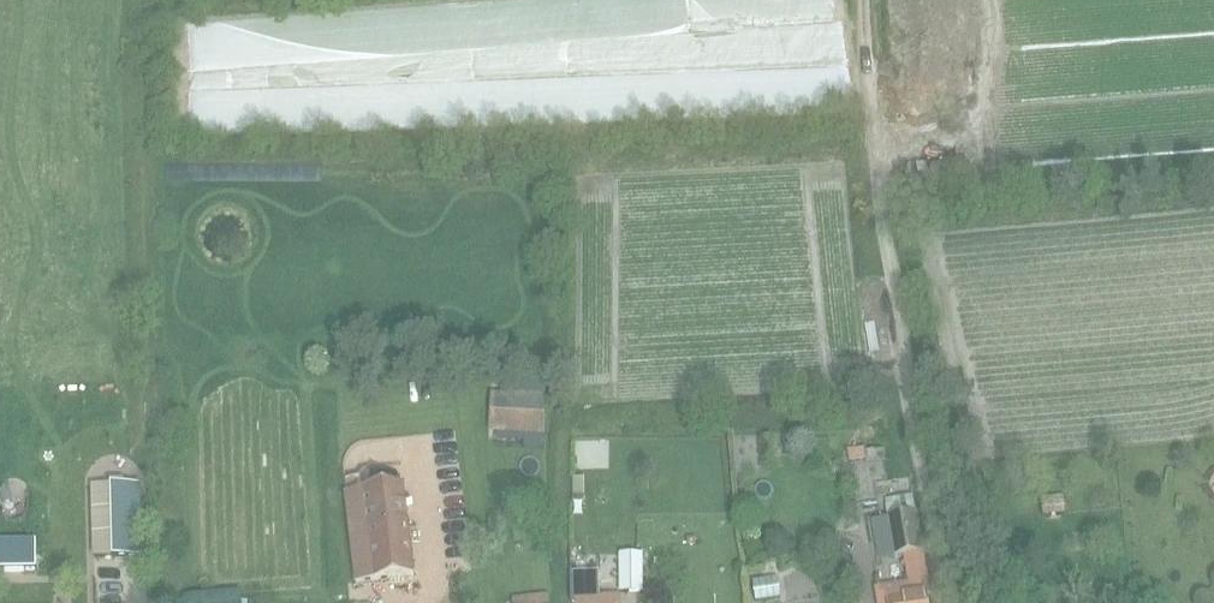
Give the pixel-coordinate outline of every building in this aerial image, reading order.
[(489,432),(541,435),(543,395),(491,393),(489,432)] [(861,449),(848,451),(849,463),(863,461),(861,449)] [(883,449),(865,451),(866,462),(884,460),(883,449)] [(119,483),(109,484),(110,486),(110,494),(111,557),(141,556),(139,486),(122,486),(122,483),(119,483)] [(346,492),(357,582),(376,580),(376,581),(415,576),(405,485),(365,489),(365,490),(346,492)] [(572,493),(571,505),(582,505),(583,494),(572,493)] [(886,506),(888,519),(886,520),(892,558),(903,556),(908,583),(898,585),(873,589),(875,602),(926,602),(925,596),(931,595),(913,499),(897,502),(897,504),(886,506)] [(1065,501),(1043,502),(1044,516),(1066,515),(1065,501)] [(0,544),(0,571),(36,570),(35,543),(0,544)] [(582,546),(568,546),(568,558),(583,558),(582,546)] [(617,554),(618,591),(641,591),(640,553),(617,554)] [(572,574),(573,602),(575,602),(617,602),(617,598),(598,598),(598,573),(572,574)] [(753,582),(755,602),(780,599),(777,579),(753,582)] [(184,602),(241,602),(240,592),(184,595),(184,602)] [(546,594),(510,598),(510,602),(547,602),(546,594)]
